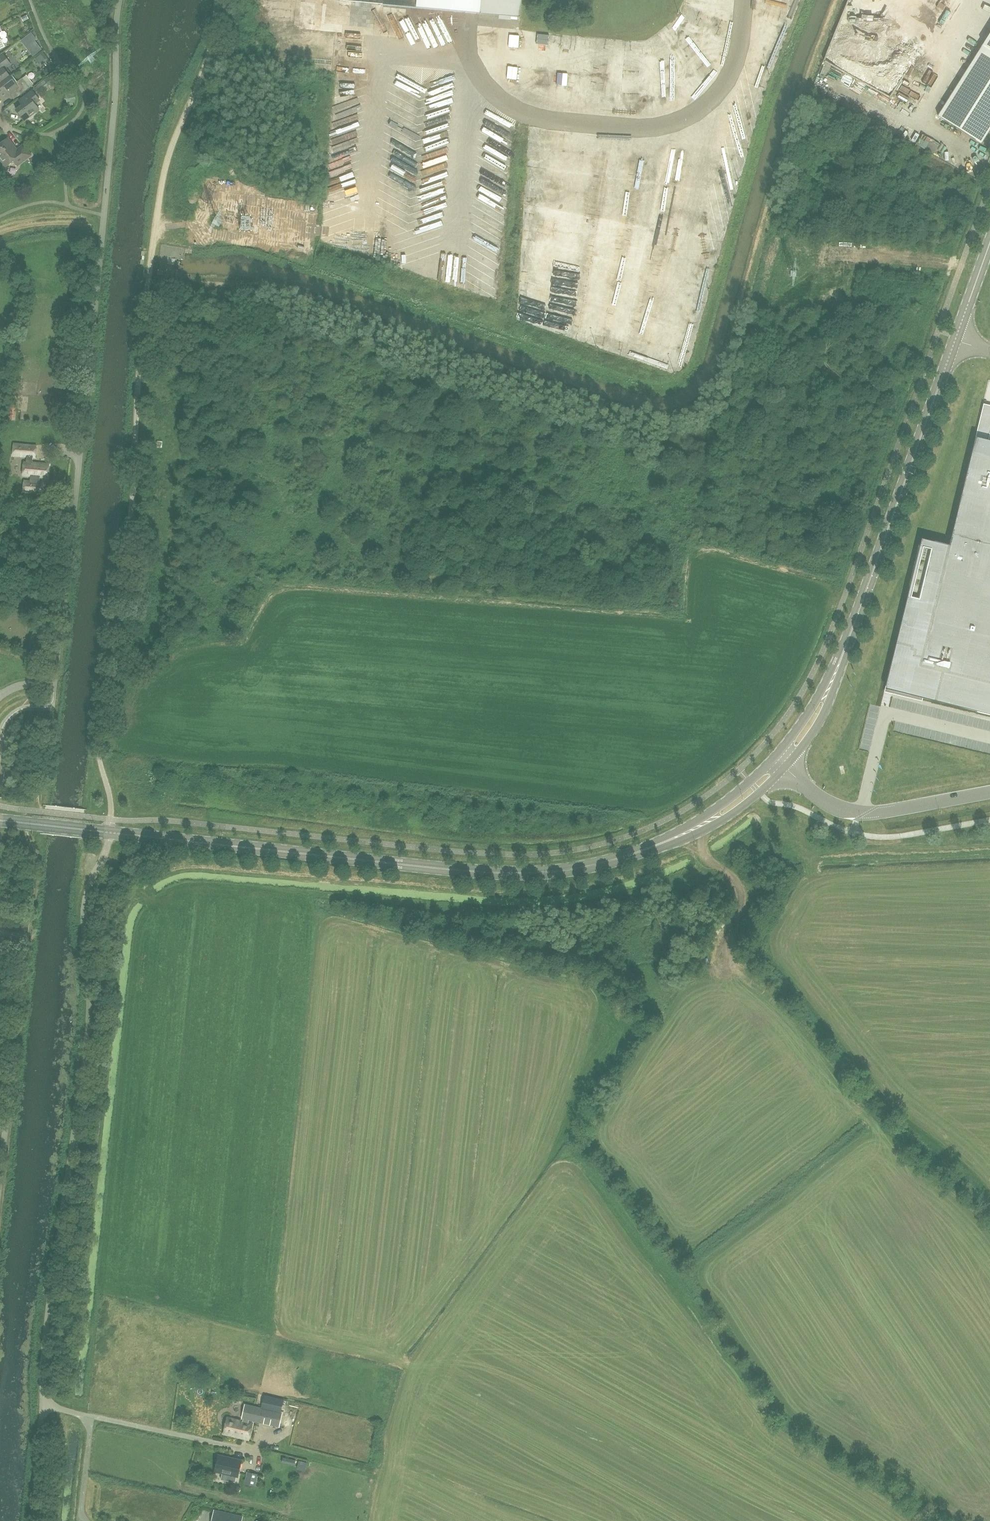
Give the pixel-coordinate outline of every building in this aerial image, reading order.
[(344,1),(384,4),(384,5),(480,14),(521,17),(522,0),(344,0),(344,1)] [(405,34),(405,45),(429,45),(430,34),(405,34)] [(982,142),(989,130),(989,34),(939,115),(982,142)] [(0,57),(0,84),(11,76),(2,65),(8,60),(4,54),(0,57)] [(839,82),(844,73),(833,68),(829,76),(839,82)] [(11,76),(0,84),(0,95),(3,99),(13,92),(17,97),(29,88),(22,78),(16,83),(11,76)] [(45,80),(37,86),(42,92),(49,85),(45,80)] [(32,91),(23,98),(19,101),(22,106),(17,110),(25,121),(39,109),(35,104),(40,100),(32,91)] [(31,155),(23,145),(15,151),(6,139),(0,144),(0,159),(7,167),(14,162),(17,166),(31,155)] [(957,147),(952,149),(957,162),(962,161),(957,147)] [(704,280),(698,282),(701,293),(708,291),(704,280)] [(15,404),(6,403),(5,418),(14,419),(15,404)] [(893,667),(899,669),(894,691),(920,697),(921,692),(979,706),(978,711),(989,714),(989,440),(989,434),(989,405),(983,404),(976,437),(949,545),(933,613),(917,609),(920,599),(910,597),(893,667)] [(50,464),(33,463),(33,458),(36,458),(37,446),(14,444),(13,456),(27,457),(26,463),(24,462),(23,476),(31,476),(31,481),(25,481),(24,492),(43,494),(44,482),(40,482),(41,478),(49,478),(50,464)] [(245,1419),(277,1427),(284,1400),(266,1396),(262,1412),(248,1408),(245,1419)] [(224,1434),(249,1440),(253,1423),(228,1417),(224,1434)] [(215,1472),(238,1477),(242,1460),(219,1456),(215,1472)] [(255,1486),(258,1474),(248,1472),(245,1484),(255,1486)]
